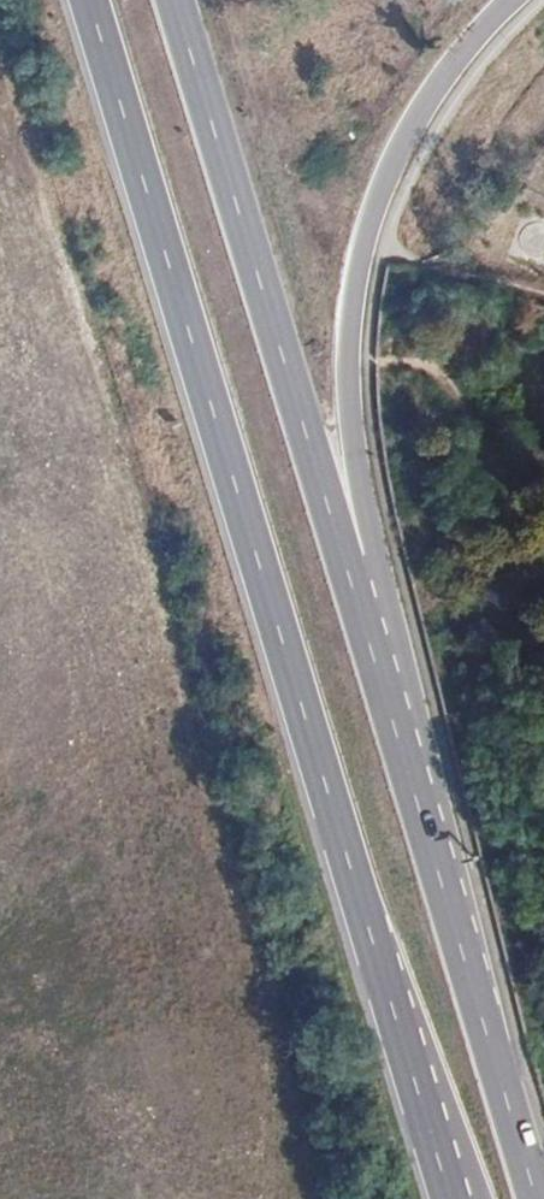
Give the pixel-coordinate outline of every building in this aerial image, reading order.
[(543,265),(543,220),(520,215),(510,257),(543,265)]
